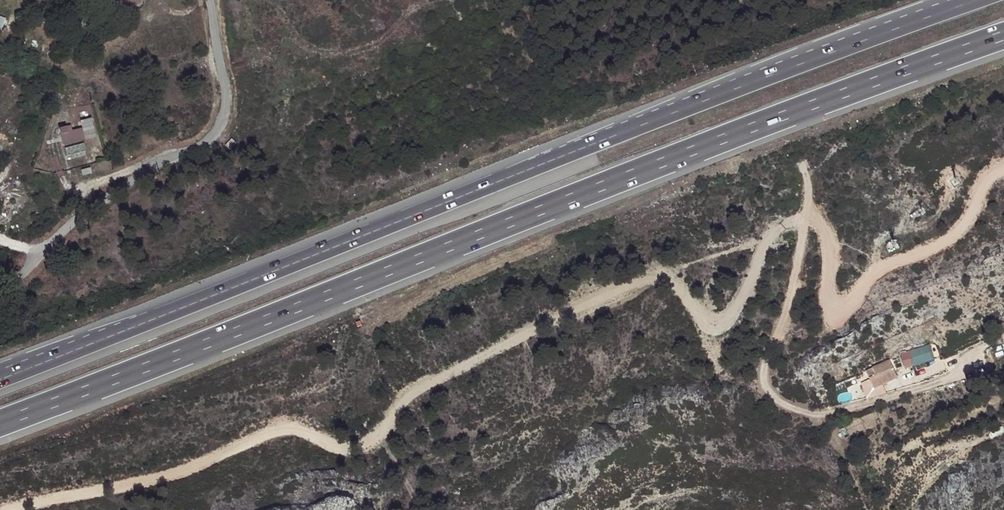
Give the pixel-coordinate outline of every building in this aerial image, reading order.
[(96,0),(93,0),(93,7),(111,8),(112,2),(108,1),(108,0),(96,0)] [(64,127),(56,129),(61,146),(83,140),(80,129),(66,132),(64,127)] [(906,369),(936,359),(930,343),(901,353),(906,369)] [(890,360),(874,367),(874,369),(871,370),(875,377),(871,378),(875,388),(898,379),(890,360)]
